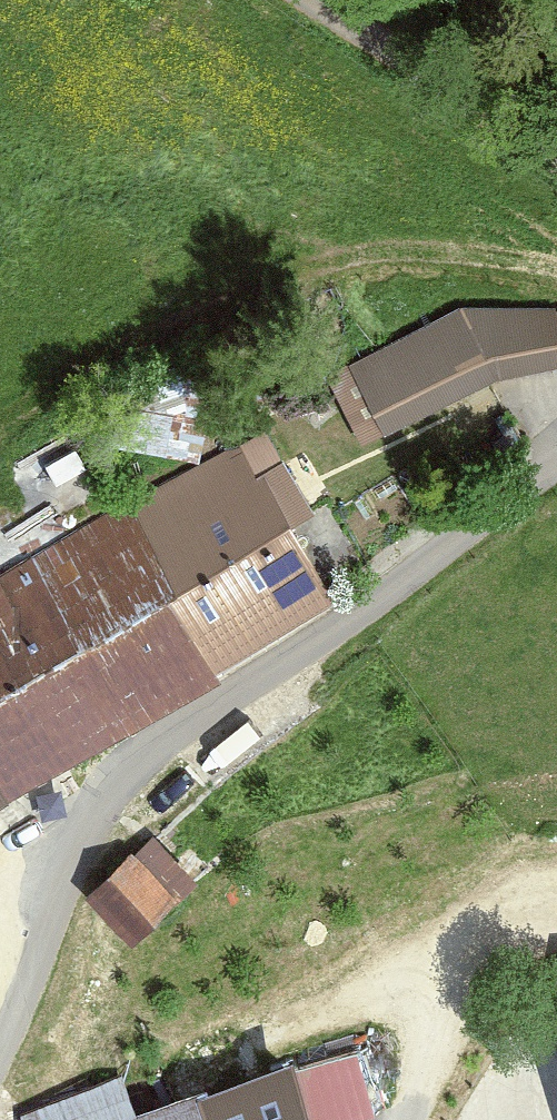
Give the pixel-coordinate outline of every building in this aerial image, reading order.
[(393,422),(493,363),(556,364),(556,308),(465,308),(458,297),(355,357),(393,422)] [(132,502),(235,681),(354,613),(251,434),(132,502)] [(235,681),(132,502),(0,579),(0,757),(25,800),(235,681)] [(29,806),(25,800),(0,757),(0,824),(29,806)] [(143,952),(215,886),(171,837),(98,902),(143,952)] [(33,1119),(323,1119),(298,1058),(151,1115),(138,1079),(31,1116),(33,1119)]
